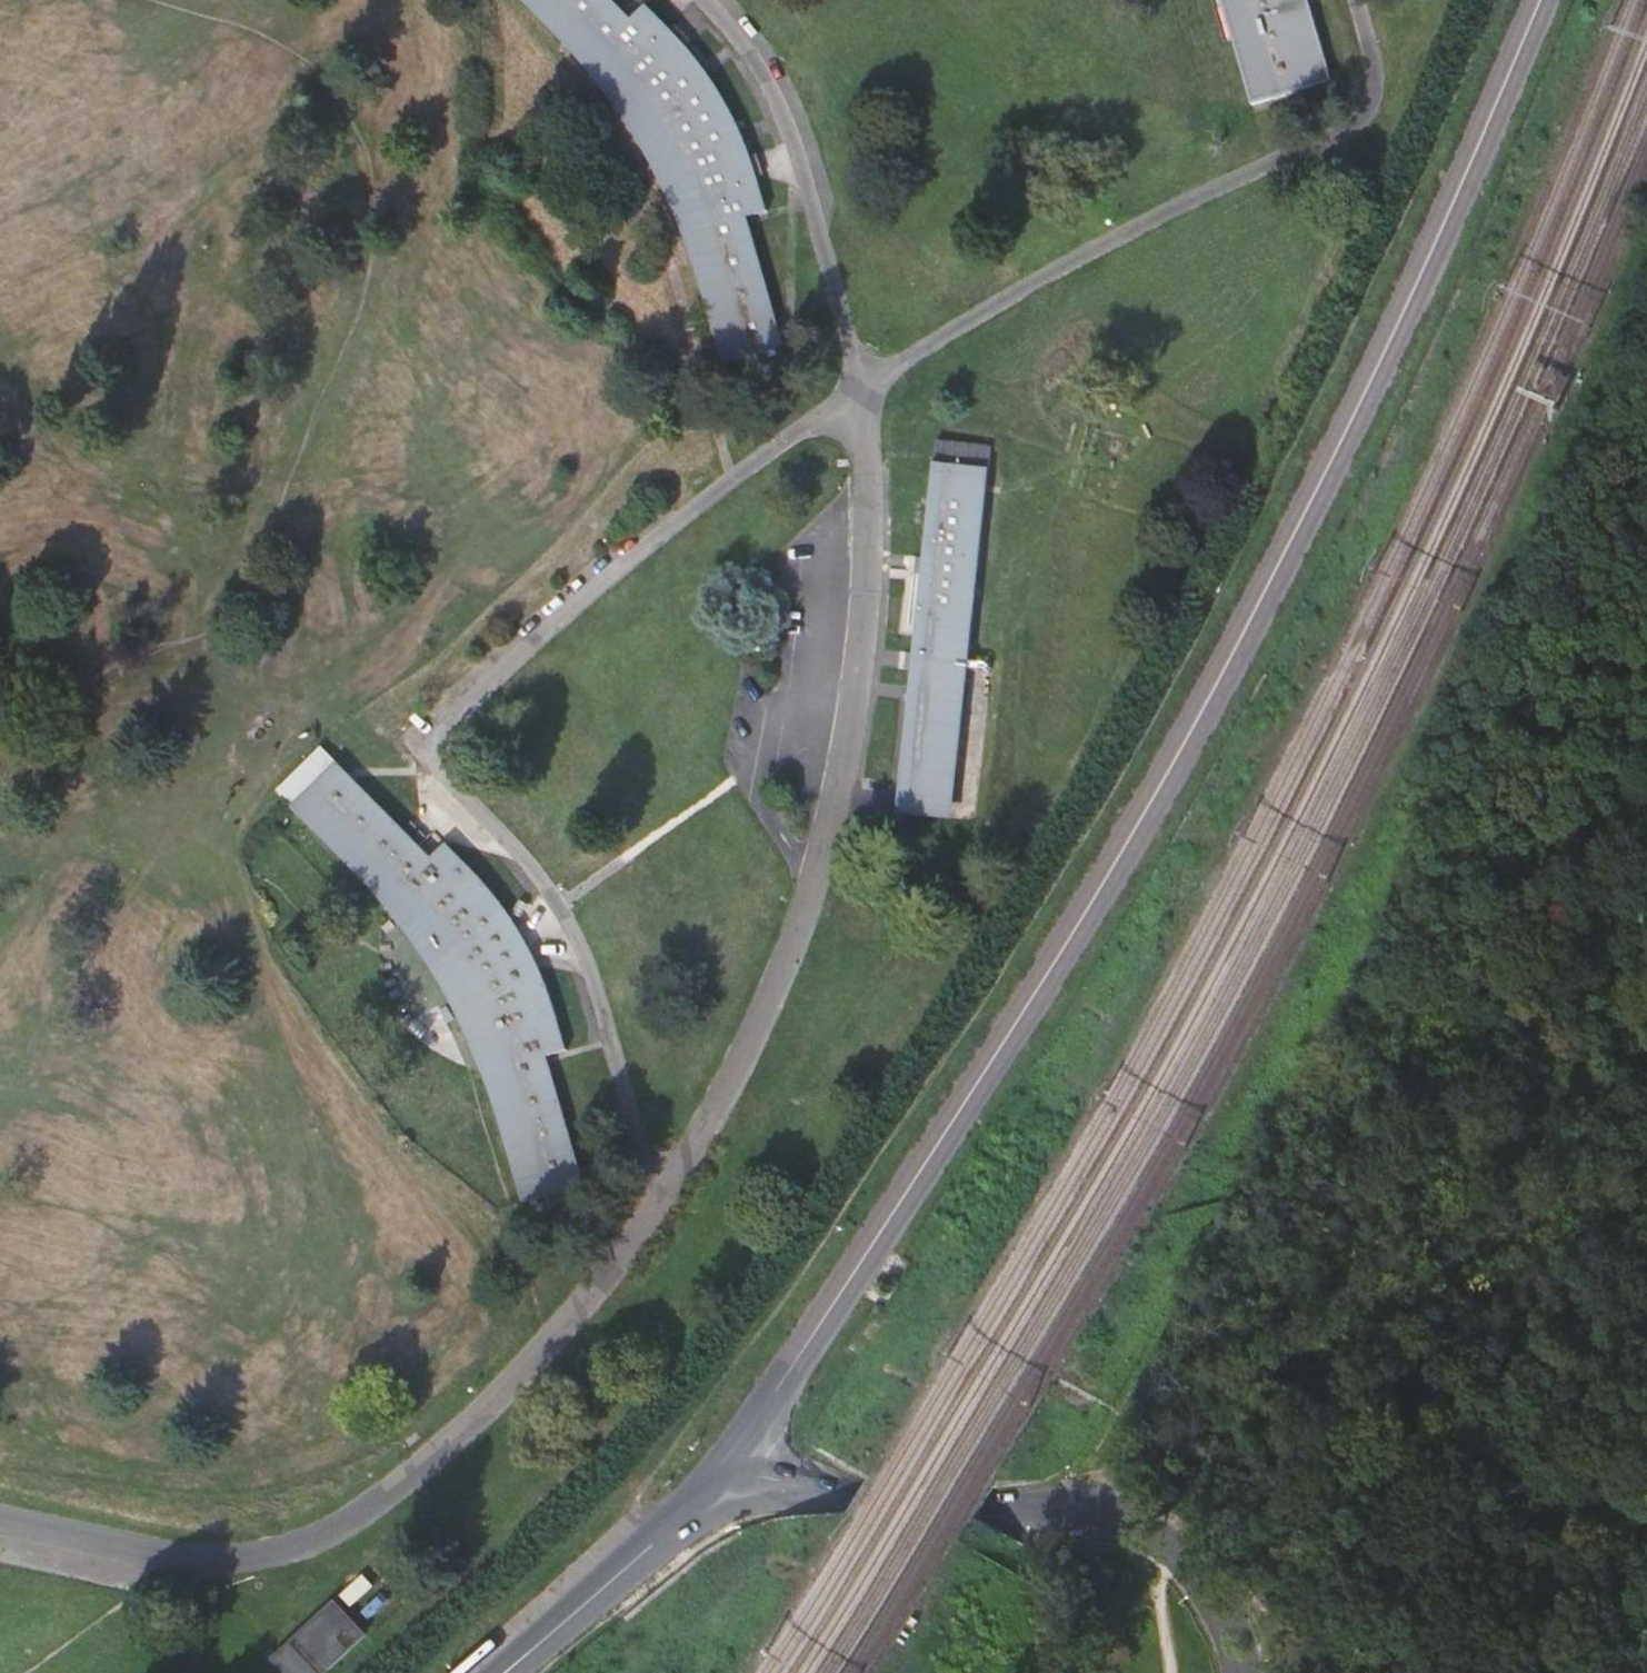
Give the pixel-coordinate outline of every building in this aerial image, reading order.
[(615,0),(526,0),(589,64),(603,81),(616,98),(627,113),(642,134),(655,155),(667,178),(678,207),(690,246),(697,268),(709,310),(724,362),(786,343),(775,304),(751,216),(770,210),(768,202),(760,180),(750,156),(738,128),(727,109),(717,92),(705,74),(689,51),(666,24),(650,5),(634,19),(615,0)] [(1225,10),(1253,104),(1315,86),(1290,0),(1222,0),(1225,10)] [(937,460),(929,530),(906,734),(961,740),(990,467),(937,460)] [(432,856),(339,763),(293,807),(398,913),(415,932),(436,961),(455,993),(471,1028),(495,1105),(524,1199),(585,1182),(547,1055),(570,1048),(558,1016),(546,987),(529,953),(512,925),(489,893),(472,870),(446,842),(432,856)] [(277,1654),(274,1657),(288,1672),(326,1672),(365,1636),(334,1603),(277,1654)]
